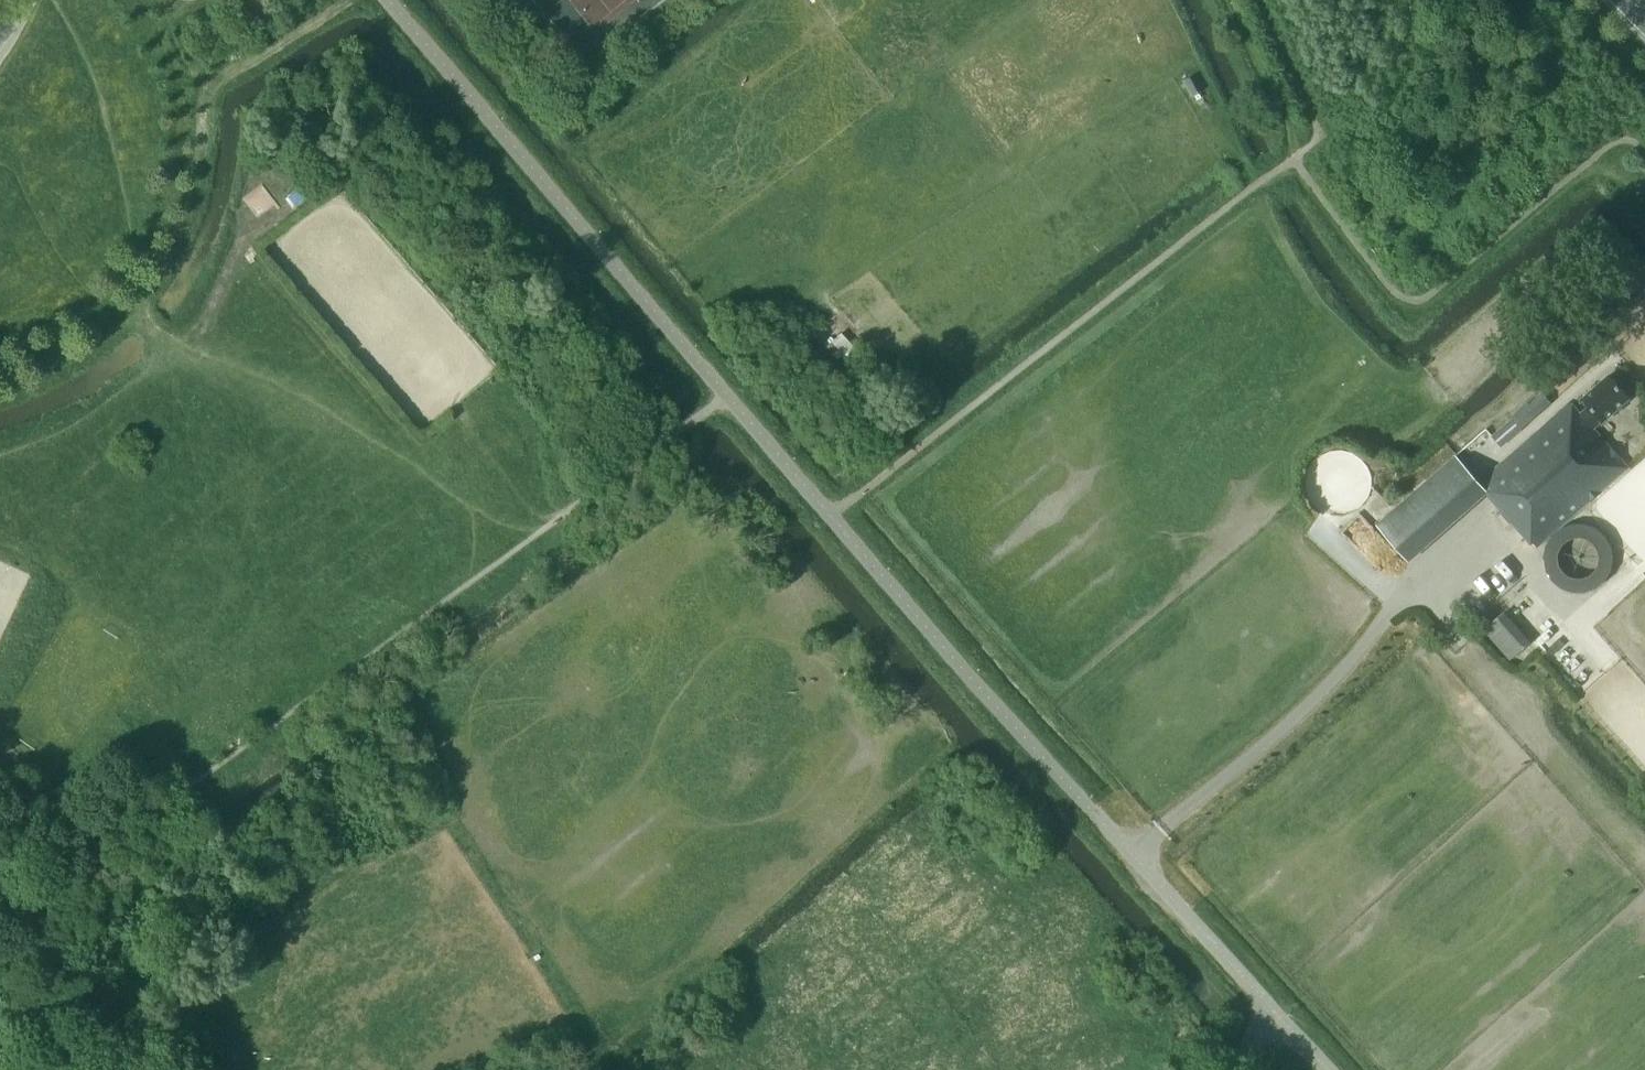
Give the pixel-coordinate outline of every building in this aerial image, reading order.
[(1412,562),(1489,494),(1530,541),(1532,540),(1537,546),(1581,507),(1629,467),(1595,429),(1630,398),(1609,373),(1582,397),(1589,405),(1579,413),(1572,404),(1569,407),(1566,404),(1480,480),(1457,454),(1378,524),(1412,562)] [(1523,429),(1513,417),(1492,435),(1502,447),(1523,429)] [(1593,593),(1612,564),(1602,558),(1594,570),(1581,561),(1570,578),(1593,593)] [(1531,641),(1505,610),(1484,627),(1510,658),(1531,641)]
